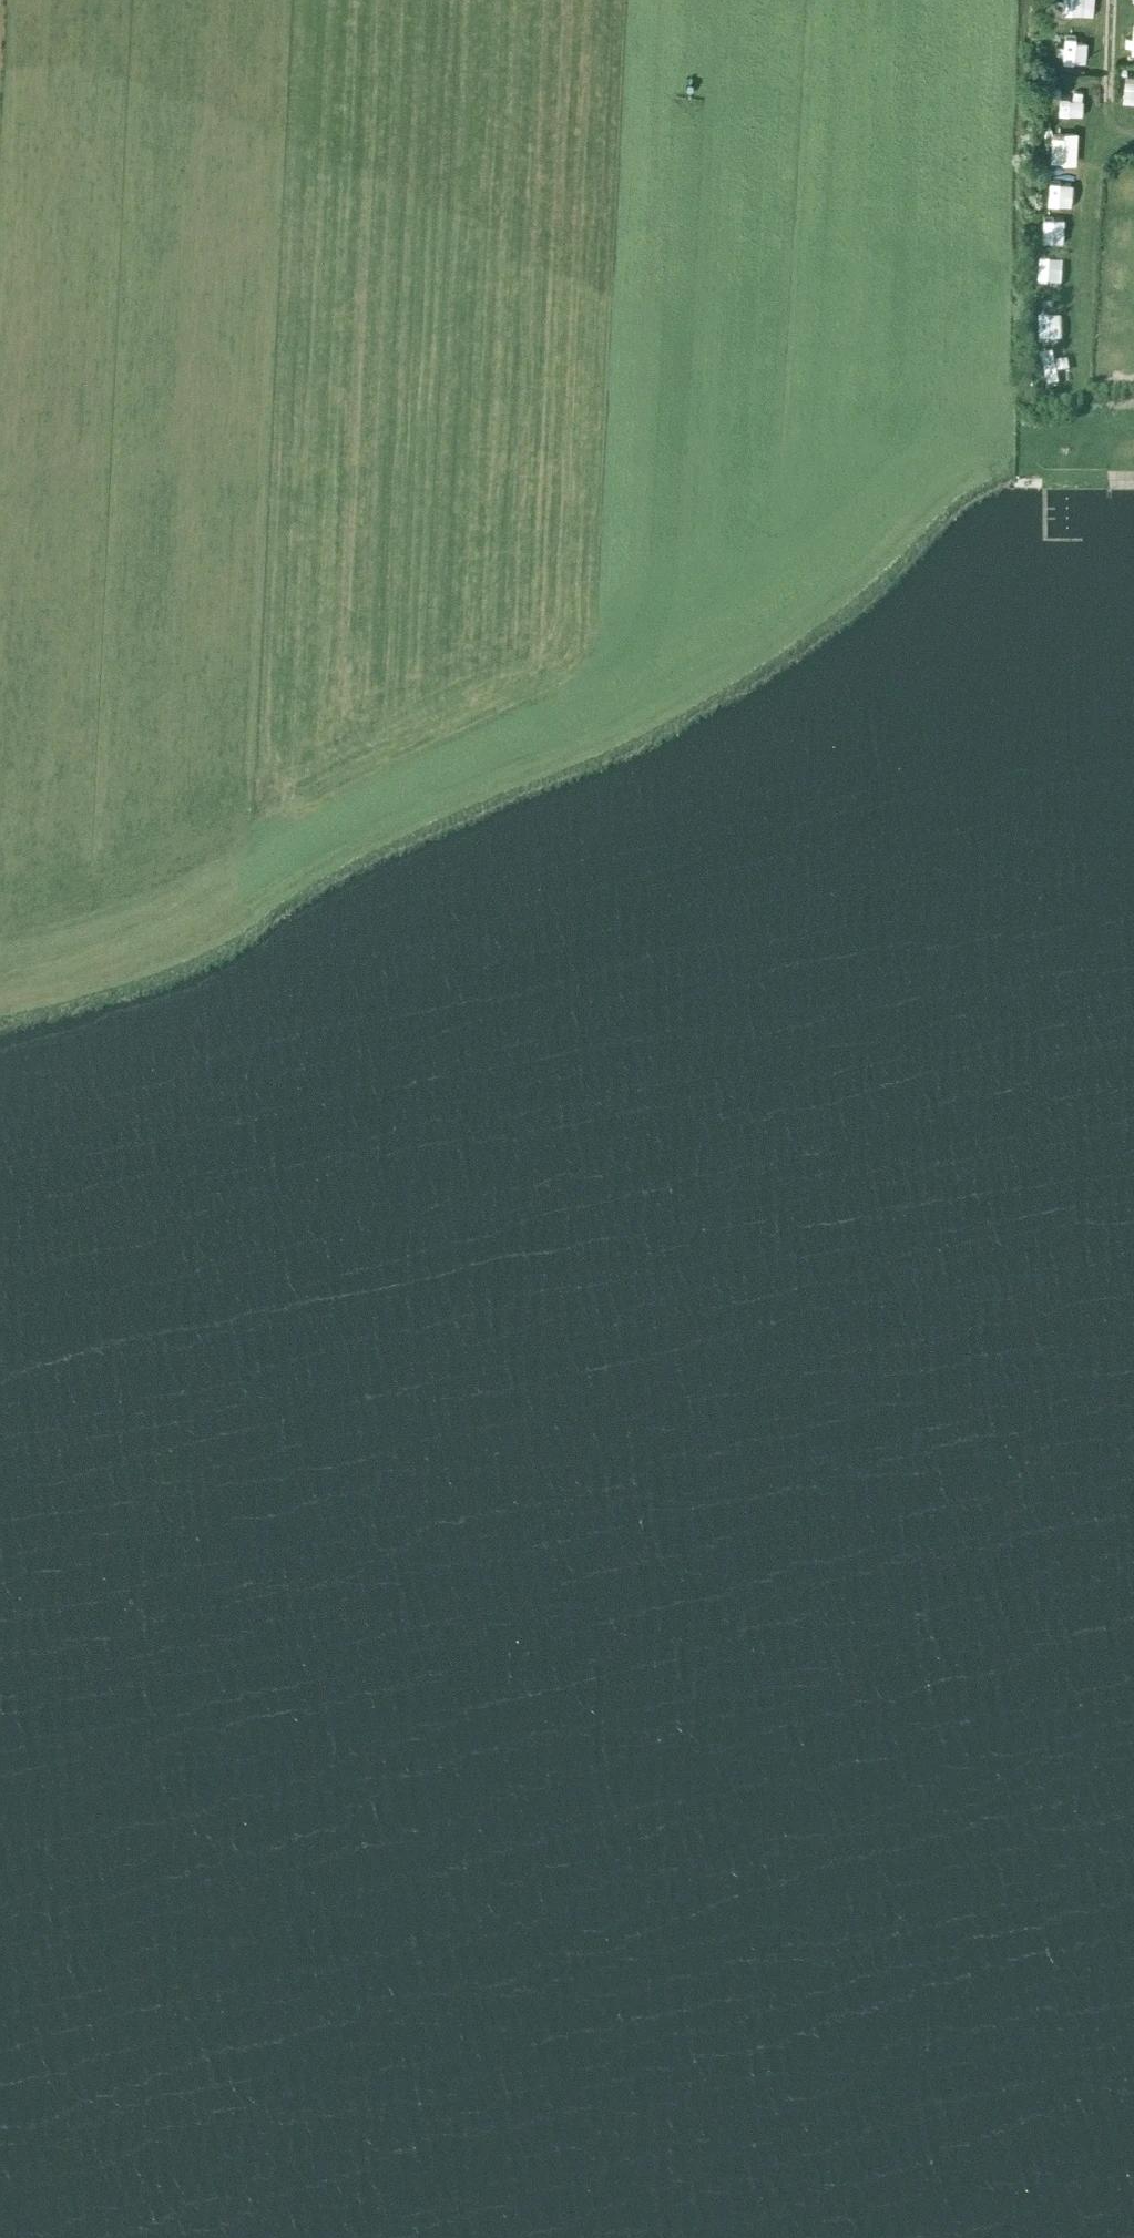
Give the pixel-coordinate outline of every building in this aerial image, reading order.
[(1074,0),(1062,0),(1062,20),(1074,20),(1074,0)] [(1063,62),(1088,63),(1089,34),(1064,33),(1063,62)] [(1052,94),(1050,114),(1061,114),(1062,95),(1052,94)] [(1133,180),(1133,164),(1126,163),(1124,179),(1133,180)]
